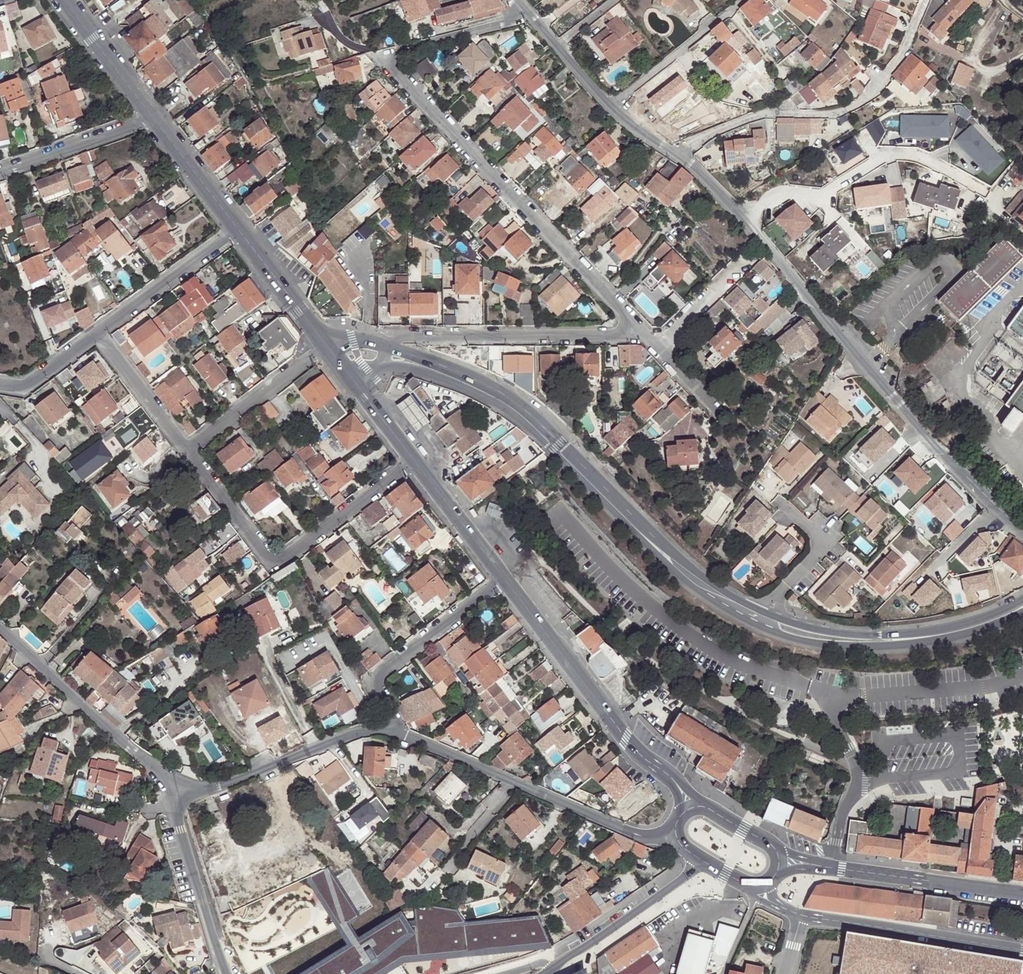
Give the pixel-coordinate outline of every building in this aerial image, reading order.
[(165,32),(165,31),(173,24),(154,0),(148,0),(142,4),(143,5),(147,10),(150,15),(146,18),(142,13),(129,23),(132,28),(122,36),(136,54),(156,38),(165,32)] [(196,8),(190,0),(174,0),(186,15),(196,8)] [(436,13),(432,0),(405,0),(401,2),(402,5),(409,24),(430,16),(435,13),(436,13)] [(504,6),(499,0),(467,0),(468,3),(472,16),(504,6)] [(652,6),(668,7),(669,7),(670,7),(671,7),(678,14),(680,16),(685,11),(690,17),(698,11),(692,4),(689,0),(653,0),(652,6)] [(761,0),(753,0),(741,10),(755,27),(772,13),(773,14),(776,12),(773,9),(775,8),(769,2),(766,5),(761,0)] [(789,4),(808,19),(809,17),(816,22),(828,6),(819,0),(792,0),(789,4)] [(943,0),(931,0),(921,24),(941,42),(949,34),(946,31),(960,16),(944,0),(943,0)] [(944,0),(960,16),(973,2),(974,0),(944,0)] [(986,0),(980,0),(976,4),(985,13),(992,4),(986,0)] [(7,9),(8,13),(20,9),(17,1),(6,5),(7,9)] [(402,5),(401,2),(388,6),(390,11),(395,9),(395,8),(402,5)] [(877,2),(874,12),(887,17),(890,7),(877,2)] [(455,21),(472,16),(468,3),(451,8),(455,21)] [(605,15),(611,22),(617,16),(618,18),(626,12),(619,4),(605,15)] [(143,5),(125,19),(129,23),(142,13),(146,18),(150,15),(147,10),(143,5)] [(435,13),(438,26),(455,21),(451,8),(436,13),(435,13)] [(10,20),(22,16),(20,9),(8,13),(10,20)] [(680,16),(687,25),(701,15),(698,11),(690,17),(685,11),(680,16)] [(874,12),(867,32),(890,40),(894,29),(897,29),(900,21),(887,17),(874,12)] [(195,24),(200,20),(195,14),(190,17),(195,24)] [(1020,21),(1012,15),(1009,20),(1017,26),(1020,21)] [(34,48),(50,40),(45,29),(49,26),(43,16),(23,27),(34,48)] [(351,20),(353,26),(365,22),(363,16),(351,20)] [(626,53),(638,43),(632,36),(618,18),(617,16),(611,22),(605,26),(607,29),(591,41),(598,50),(600,48),(609,58),(622,48),(626,53)] [(0,52),(9,49),(1,20),(0,21),(0,52)] [(723,24),(711,33),(724,47),(704,66),(724,87),(746,66),(726,46),(730,43),(733,46),(737,44),(734,40),(734,39),(723,24)] [(301,26),(282,32),(284,39),(282,40),(286,54),(288,53),(290,60),(300,57),(326,50),(321,34),(312,37),(311,32),(303,34),(301,26)] [(406,34),(409,45),(419,42),(422,41),(419,31),(406,34)] [(643,39),(637,32),(632,36),(638,43),(643,39)] [(890,40),(867,32),(862,45),(882,53),(886,41),(889,43),(890,40)] [(784,56),(800,43),(796,37),(779,50),(784,56)] [(136,54),(145,66),(166,50),(156,38),(136,54)] [(179,78),(198,63),(199,62),(182,38),(166,50),(145,66),(159,84),(174,72),(179,78)] [(491,60),(497,54),(481,38),(475,44),(491,60)] [(475,75),(490,62),(471,42),(462,51),(464,54),(459,58),(475,75)] [(504,77),(509,83),(515,78),(530,66),(534,63),(528,55),(531,52),(524,43),(515,50),(516,53),(506,61),(514,71),(511,73),(508,69),(502,75),(504,77)] [(815,68),(825,57),(812,44),(801,55),(815,68)] [(217,55),(225,49),(222,45),(199,62),(198,63),(201,67),(207,62),(208,64),(196,74),(198,77),(194,80),(203,92),(207,89),(209,91),(229,76),(217,60),(217,55)] [(598,50),(610,65),(626,53),(622,48),(609,58),(600,48),(598,50)] [(763,60),(761,56),(755,49),(746,56),(755,67),(763,60)] [(837,62),(834,65),(844,78),(857,68),(853,62),(851,63),(841,51),(833,57),(837,62)] [(912,56),(899,72),(895,78),(911,92),(916,86),(919,89),(920,90),(924,86),(928,81),(924,77),(929,71),(912,56)] [(336,64),(338,71),(341,82),(364,76),(360,63),(358,57),(336,64)] [(426,82),(437,72),(424,58),(413,68),(426,82)] [(41,77),(61,66),(56,59),(37,70),(41,77)] [(316,62),(318,69),(329,66),(331,65),(329,59),(316,62)] [(960,63),(952,82),(956,84),(953,90),(964,95),(974,69),(960,63)] [(329,66),(332,73),(338,71),(336,64),(331,65),(329,66)] [(834,65),(822,75),(832,87),(840,81),(844,78),(834,65)] [(318,69),(315,70),(317,77),(332,73),(329,66),(318,69)] [(544,84),(530,66),(515,78),(529,96),(544,84)] [(567,76),(572,73),(567,67),(563,71),(562,71),(551,80),(557,87),(568,77),(567,76)] [(844,78),(846,80),(860,70),(857,68),(844,78)] [(508,87),(511,85),(509,83),(504,77),(500,81),(491,71),(477,84),(484,92),(482,94),(489,101),(506,85),(508,87)] [(781,81),(792,95),(802,87),(791,74),(781,81)] [(26,101),(34,98),(27,75),(1,84),(9,103),(24,98),(26,101)] [(832,87),(822,75),(808,86),(818,98),(832,87)] [(65,125),(84,120),(79,104),(77,94),(76,91),(72,92),(67,76),(44,83),(49,101),(46,102),(49,113),(53,112),(56,124),(64,122),(65,125)] [(846,80),(844,78),(840,81),(846,89),(851,86),(846,80)] [(369,103),(378,111),(392,98),(384,90),(376,81),(367,89),(375,97),(369,103)] [(851,86),(861,95),(863,90),(864,88),(855,81),(851,86)] [(939,88),(932,81),(922,92),(930,99),(939,88)] [(818,98),(808,86),(807,84),(802,87),(792,95),(789,96),(796,106),(803,100),(809,106),(819,99),(818,98)] [(916,86),(911,92),(915,96),(920,90),(919,89),(916,86)] [(819,99),(825,106),(838,96),(832,87),(818,98),(819,99)] [(367,89),(361,95),(369,103),(375,97),(367,89)] [(85,102),(83,93),(77,94),(79,104),(85,102)] [(529,96),(525,99),(543,119),(548,115),(529,96)] [(9,103),(13,113),(28,107),(26,101),(24,98),(9,103)] [(392,98),(378,111),(393,126),(401,119),(398,116),(404,110),(392,98)] [(516,98),(501,112),(508,119),(505,123),(514,132),(519,128),(521,129),(523,128),(528,133),(539,122),(516,98)] [(199,139),(217,125),(204,107),(185,121),(195,132),(192,134),(196,139),(199,137),(199,139)] [(505,123),(508,119),(501,112),(495,118),(502,126),(505,123)] [(548,124),(552,119),(548,115),(543,119),(547,123),(548,124)] [(10,145),(4,116),(0,117),(0,146),(10,145)] [(946,117),(907,118),(908,134),(912,134),(912,138),(936,137),(936,134),(946,134),(946,117)] [(807,135),(808,118),(775,118),(775,142),(792,142),(793,135),(807,135)] [(908,134),(907,118),(900,118),(901,138),(912,138),(912,134),(908,134)] [(421,135),(407,119),(389,136),(403,151),(421,135)] [(56,124),(59,132),(67,130),(65,125),(64,122),(56,124)] [(256,149),(271,139),(261,122),(245,132),(256,149)] [(545,129),(543,127),(535,134),(537,136),(536,136),(553,153),(560,162),(568,154),(564,150),(565,149),(545,128),(545,129)] [(997,156),(971,127),(959,139),(966,147),(964,149),(980,166),(983,163),(986,166),(997,156)] [(216,142),(218,144),(223,151),(230,146),(231,147),(238,143),(236,141),(238,140),(231,130),(216,142)] [(741,157),(741,163),(742,167),(754,166),(752,151),(764,149),(762,130),(750,132),(751,141),(721,144),(722,160),(741,157)] [(605,132),(589,146),(601,161),(617,147),(605,132)] [(544,162),(553,153),(536,136),(532,140),(532,142),(539,148),(534,152),(544,162)] [(193,146),(198,152),(209,143),(205,137),(193,146)] [(431,144),(425,138),(403,158),(415,172),(434,154),(428,147),(431,144)] [(853,139),(835,150),(844,164),(861,153),(853,139)] [(966,147),(959,139),(957,141),(964,149),(966,147)] [(522,159),(532,148),(526,142),(516,153),(521,158),(522,159)] [(218,144),(201,156),(214,173),(230,160),(223,151),(218,144)] [(620,151),(617,147),(601,161),(604,165),(620,151)] [(79,154),(83,167),(86,166),(86,167),(92,165),(87,151),(79,154)] [(259,181),(277,167),(267,153),(249,167),(259,181)] [(521,158),(516,153),(508,160),(512,165),(521,158)] [(428,168),(421,174),(424,176),(420,180),(428,188),(437,179),(443,185),(459,169),(447,155),(430,170),(428,168)] [(579,165),(583,161),(580,158),(576,161),(573,158),(571,155),(560,165),(565,170),(562,172),(568,178),(566,180),(580,194),(595,181),(581,166),(580,166),(579,165)] [(986,166),(983,163),(980,166),(988,174),(1002,161),(997,156),(986,166)] [(723,166),(741,163),(741,157),(722,160),(723,166)] [(684,169),(670,160),(647,189),(669,208),(693,178),(684,169)] [(73,186),(90,181),(86,167),(86,166),(83,167),(68,171),(73,186)] [(131,181),(136,177),(131,169),(115,179),(108,169),(106,166),(96,173),(101,180),(98,183),(101,188),(99,189),(103,202),(104,204),(115,197),(119,203),(138,192),(131,181)] [(871,179),(884,177),(883,169),(870,171),(871,179)] [(1022,181),(1022,172),(1021,171),(1018,175),(1009,169),(1006,175),(1019,185),(1022,181)] [(65,173),(37,182),(43,199),(70,189),(65,173)] [(246,205),(241,209),(250,219),(285,192),(272,176),(258,188),(260,191),(244,203),(246,205)] [(292,198),(300,191),(300,189),(294,180),(284,188),(292,198)] [(630,207),(640,195),(624,182),(613,191),(629,206),(630,207)] [(854,208),(890,204),(889,202),(902,200),(900,185),(887,187),(886,183),(857,187),(858,194),(852,195),(854,208)] [(937,204),(957,209),(962,192),(941,187),(940,190),(920,184),(915,203),(936,208),(936,207),(937,204)] [(480,218),(496,203),(483,190),(471,201),(482,212),(478,215),(480,218)] [(606,214),(618,203),(606,191),(601,196),(598,194),(586,206),(592,213),(591,215),(596,221),(605,213),(606,214)] [(0,195),(7,213),(13,211),(7,193),(0,195)] [(1019,195),(1005,211),(1013,217),(1012,218),(1022,227),(1022,198),(1019,195)] [(448,215),(458,206),(453,199),(442,209),(448,215)] [(154,200),(147,204),(157,218),(160,222),(161,222),(166,218),(158,206),(154,200)] [(466,205),(479,220),(480,218),(478,215),(482,212),(471,201),(466,205)] [(935,211),(936,208),(915,203),(914,206),(935,211)] [(95,217),(108,209),(104,204),(92,211),(95,217)] [(141,229),(157,218),(147,204),(138,210),(139,212),(137,214),(139,218),(135,221),(141,229)] [(18,209),(20,217),(35,212),(33,205),(18,209)] [(169,216),(162,206),(160,205),(158,206),(166,218),(169,216)] [(792,241),(811,226),(793,205),(775,221),(792,241)] [(302,224),(290,207),(285,211),(297,228),(302,224)] [(92,231),(90,224),(104,216),(106,219),(113,215),(108,209),(95,217),(89,221),(83,225),(86,233),(92,231)] [(626,227),(638,217),(630,209),(619,220),(626,227)] [(298,260),(318,277),(334,290),(340,298),(343,304),(350,300),(336,280),(332,277),(323,270),(324,269),(328,264),(325,259),(309,247),(315,239),(313,235),(311,224),(310,219),(309,220),(308,219),(302,224),(297,228),(285,211),(270,221),(282,238),(276,243),(298,260)] [(37,217),(35,212),(20,217),(25,230),(26,230),(41,224),(38,216),(37,217)] [(466,223),(470,227),(476,222),(472,218),(466,223)] [(265,228),(276,243),(282,238),(270,221),(265,228)] [(167,231),(161,222),(160,222),(140,236),(157,260),(166,255),(164,252),(174,245),(170,239),(174,236),(171,232),(167,235),(165,232),(167,231)] [(354,234),(361,243),(374,231),(367,222),(354,234)] [(102,243),(116,261),(127,252),(121,244),(124,242),(109,223),(94,234),(102,243)] [(52,250),(59,247),(57,241),(48,245),(41,224),(26,230),(31,245),(38,242),(40,247),(38,248),(39,252),(49,247),(50,251),(52,250)] [(86,233),(83,225),(65,233),(68,239),(86,233)] [(490,225),(479,235),(484,240),(491,233),(494,231),(495,230),(490,225)] [(480,254),(488,262),(501,250),(505,247),(512,240),(499,226),(495,230),(494,231),(491,233),(484,240),(483,241),(488,246),(480,254)] [(834,255),(849,242),(838,228),(821,241),(824,245),(808,258),(820,272),(836,259),(834,255)] [(102,243),(94,234),(92,231),(86,233),(68,239),(82,258),(102,243)] [(334,252),(321,231),(315,239),(309,247),(325,259),(334,252)] [(520,232),(512,240),(505,247),(517,261),(533,246),(520,232)] [(633,250),(640,244),(633,235),(625,242),(623,239),(617,244),(619,246),(615,251),(624,262),(635,252),(633,250)] [(53,252),(55,257),(56,256),(69,274),(85,262),(82,258),(68,239),(59,247),(52,250),(53,252)] [(475,252),(482,247),(476,240),(470,245),(475,252)] [(960,323),(1022,258),(1004,240),(940,302),(960,323)] [(131,249),(124,242),(121,244),(127,252),(131,249)] [(853,245),(849,242),(834,255),(836,259),(853,245)] [(505,247),(501,250),(514,263),(517,261),(505,247)] [(333,258),(337,256),(334,252),(325,259),(328,264),(333,258)] [(683,275),(689,269),(674,253),(668,258),(666,256),(662,259),(665,261),(644,282),(652,290),(665,278),(669,283),(668,284),(670,287),(675,283),(678,284),(683,279),(683,275)] [(467,258),(457,254),(457,262),(467,262),(467,258)] [(51,276),(41,255),(34,257),(22,263),(33,289),(46,284),(44,279),(51,276)] [(350,300),(352,303),(362,296),(333,258),(328,264),(324,269),(323,270),(332,277),(336,280),(350,300)] [(839,261),(836,259),(820,272),(822,275),(839,261)] [(90,269),(85,262),(69,274),(73,280),(90,269)] [(765,263),(748,280),(758,290),(775,274),(765,263)] [(421,264),(410,264),(409,284),(421,284),(421,264)] [(521,281),(484,266),(484,278),(496,283),(510,289),(507,296),(513,299),(516,292),(517,291),(521,281)] [(457,292),(478,292),(478,267),(457,267),(457,292)] [(577,291),(557,270),(537,288),(540,291),(549,283),(552,287),(539,300),(551,314),(562,304),(577,291)] [(310,299),(325,319),(349,316),(348,315),(343,304),(340,298),(334,290),(318,277),(310,299)] [(395,277),(395,285),(407,284),(407,277),(395,277)] [(210,298),(201,285),(199,286),(194,279),(182,288),(188,296),(181,301),(190,313),(195,309),(197,311),(205,305),(204,303),(210,298)] [(232,292),(248,313),(265,301),(249,279),(232,292)] [(496,283),(493,291),(507,296),(510,289),(496,283)] [(752,303),(753,303),(757,298),(743,283),(738,287),(752,303)] [(409,293),(409,316),(438,316),(438,295),(423,295),(423,292),(423,290),(421,289),(421,284),(409,284),(409,285),(409,286),(409,293)] [(409,285),(389,285),(389,294),(409,293),(409,286),(409,285)] [(739,316),(752,303),(738,287),(725,300),(739,316)] [(516,292),(513,299),(519,301),(522,293),(517,291),(516,292)] [(580,295),(577,291),(562,304),(565,308),(580,295)] [(391,316),(409,316),(409,293),(389,294),(389,305),(391,305),(391,316)] [(728,307),(720,299),(708,311),(716,319),(728,307)] [(777,319),(787,308),(779,299),(768,309),(777,319)] [(71,304),(70,301),(70,300),(42,310),(49,328),(66,321),(65,319),(75,315),(71,304)] [(348,315),(356,310),(352,303),(350,300),(343,304),(348,315)] [(151,322),(166,341),(173,336),(170,332),(187,320),(175,304),(151,322)] [(997,342),(1001,345),(1022,361),(1022,308),(997,342)] [(89,309),(75,315),(81,332),(93,323),(89,309)] [(231,324),(242,316),(237,309),(226,317),(231,324)] [(767,328),(777,319),(768,309),(758,318),(764,325),(767,328)] [(193,318),(197,325),(205,319),(201,313),(193,318)] [(173,336),(176,341),(197,325),(193,318),(191,317),(187,320),(170,332),(173,336)] [(807,343),(817,333),(803,317),(794,325),(788,330),(778,340),(792,356),(807,343)] [(301,337),(287,318),(279,319),(298,344),(301,337)] [(764,325),(758,318),(748,328),(754,334),(764,325)] [(289,355),(293,357),(298,344),(279,319),(263,320),(265,328),(258,333),(265,342),(261,345),(267,353),(271,350),(276,357),(283,352),(289,355)] [(151,353),(166,341),(151,322),(129,338),(146,361),(153,355),(151,353)] [(785,327),(788,330),(794,325),(790,322),(785,327)] [(221,344),(215,348),(219,354),(226,350),(234,361),(250,348),(232,325),(217,337),(221,344)] [(725,360),(741,343),(736,338),(739,336),(736,332),(733,335),(727,328),(710,344),(712,347),(710,349),(714,354),(708,361),(715,369),(725,360)] [(111,335),(126,355),(133,350),(118,330),(111,335)] [(823,339),(817,333),(807,343),(812,348),(823,339)] [(184,355),(175,343),(170,346),(181,361),(191,354),(189,351),(184,355)] [(276,357),(272,359),(279,368),(293,357),(289,355),(283,352),(276,357)] [(214,388),(228,378),(218,365),(210,353),(195,363),(214,388)] [(505,357),(505,368),(505,380),(513,384),(517,387),(517,374),(534,374),(534,357),(505,357)] [(562,375),(562,357),(542,357),(542,376),(562,375)] [(600,357),(570,357),(569,381),(579,381),(579,385),(598,385),(598,377),(600,377),(600,357)] [(621,369),(632,369),(632,357),(621,357),(621,369)] [(98,373),(103,380),(109,375),(97,358),(92,362),(99,372),(98,373)] [(95,386),(103,380),(98,373),(99,372),(92,362),(76,373),(83,382),(89,378),(95,386)] [(152,374),(142,362),(136,367),(145,379),(152,374)] [(505,380),(505,368),(497,362),(490,371),(500,377),(505,380)] [(228,378),(231,376),(222,363),(218,365),(228,378)] [(315,366),(293,383),(304,398),(297,403),(304,413),(311,408),(314,411),(311,414),(324,432),(337,422),(347,415),(334,397),(336,395),(315,366)] [(66,368),(54,377),(61,385),(73,376),(66,368)] [(179,371),(153,390),(169,410),(177,404),(176,402),(190,392),(187,388),(194,383),(187,373),(184,376),(179,371)] [(665,373),(653,384),(657,388),(669,376),(665,373)] [(131,395),(118,377),(105,386),(118,404),(131,395)] [(447,420),(413,377),(408,381),(409,382),(405,385),(404,386),(404,387),(404,389),(405,391),(406,393),(408,393),(409,394),(411,394),(413,393),(431,416),(430,418),(430,419),(429,420),(430,421),(430,423),(431,423),(429,425),(448,449),(454,444),(461,439),(447,420)] [(1005,405),(1012,411),(1001,426),(1012,434),(1022,418),(1022,419),(1022,381),(1005,405)] [(204,402),(195,390),(185,397),(194,410),(204,402)] [(809,399),(818,408),(826,400),(816,390),(813,394),(809,399)] [(49,428),(69,413),(54,393),(34,408),(49,428)] [(635,407),(649,421),(663,408),(648,394),(635,407)] [(95,397),(105,410),(109,407),(99,395),(95,397)] [(840,403),(831,395),(826,400),(834,408),(836,407),(840,403)] [(410,396),(397,406),(417,433),(430,423),(410,396)] [(110,417),(105,410),(95,397),(82,408),(96,427),(110,417)] [(128,416),(140,407),(133,397),(120,407),(128,416)] [(73,402),(77,407),(82,404),(78,399),(73,402)] [(834,408),(826,400),(818,408),(809,399),(795,421),(800,425),(817,442),(834,425),(838,429),(840,431),(851,421),(836,407),(834,408)] [(668,434),(691,412),(680,400),(666,413),(665,411),(655,420),(668,434)] [(268,401),(260,407),(269,419),(278,413),(268,401)] [(183,411),(177,404),(169,410),(174,418),(183,411)] [(155,426),(140,407),(128,416),(125,417),(140,437),(155,426)] [(482,440),(459,410),(447,420),(461,439),(454,444),(463,455),(482,440)] [(72,417),(69,413),(49,428),(52,432),(72,417)] [(350,413),(347,415),(337,422),(341,426),(332,433),(346,452),(367,436),(350,413)] [(306,417),(319,435),(324,432),(311,414),(306,417)] [(887,418),(883,414),(877,419),(880,423),(887,418)] [(184,416),(177,421),(188,436),(195,431),(184,416)] [(616,453),(627,442),(641,429),(632,418),(619,430),(606,442),(612,448),(616,453)] [(619,430),(617,420),(604,421),(604,440),(606,442),(619,430)] [(834,425),(817,442),(821,445),(838,429),(834,425)] [(94,430),(99,437),(105,432),(100,426),(94,430)] [(895,443),(882,429),(852,457),(859,464),(861,462),(868,469),(895,443)] [(306,445),(300,437),(289,444),(295,453),(306,445)] [(54,458),(60,453),(51,440),(43,446),(54,458)] [(250,463),(253,461),(238,441),(216,456),(230,474),(249,460),(250,463)] [(678,467),(699,466),(698,441),(683,442),(683,450),(678,450),(678,448),(667,449),(668,464),(678,464),(678,467)] [(310,444),(296,455),(297,456),(305,465),(307,464),(319,480),(326,474),(331,470),(319,454),(318,455),(310,444)] [(793,470),(797,474),(800,477),(817,460),(800,444),(788,457),(777,447),(768,461),(777,469),(773,473),(782,481),(793,470)] [(611,457),(616,453),(612,448),(606,454),(610,459),(611,457)] [(266,461),(273,470),(284,461),(277,450),(265,459),(266,461)] [(70,477),(76,484),(95,470),(83,453),(68,464),(75,473),(70,477)] [(525,464),(519,454),(507,462),(513,472),(525,464)] [(297,456),(292,460),(303,475),(309,471),(305,465),(297,456)] [(498,465),(491,456),(488,458),(492,464),(494,463),(497,466),(498,465)] [(55,502),(41,485),(36,490),(30,483),(35,479),(43,472),(30,459),(12,475),(14,478),(0,490),(0,505),(6,512),(20,500),(22,503),(26,499),(30,496),(44,512),(55,502)] [(297,479),(303,475),(292,460),(275,473),(286,488),(297,479)] [(915,494),(929,480),(909,460),(895,474),(915,494)] [(264,476),(267,474),(273,470),(266,461),(257,467),(264,476)] [(342,462),(331,470),(326,474),(330,480),(323,485),(331,495),(354,478),(342,462)] [(494,466),(501,476),(503,475),(499,469),(501,468),(498,465),(497,466),(494,463),(492,464),(494,466)] [(511,477),(501,463),(498,465),(501,468),(499,469),(503,475),(501,476),(505,482),(511,477)] [(481,464),(457,482),(474,505),(505,482),(501,476),(494,466),(486,472),(481,464)] [(699,471),(699,466),(678,467),(678,464),(668,464),(668,472),(699,471)] [(787,486),(797,474),(793,470),(782,481),(787,486)] [(848,512),(859,500),(854,495),(844,485),(828,470),(813,486),(823,495),(824,494),(831,501),(840,509),(842,507),(848,512)] [(111,508),(129,495),(123,488),(128,485),(122,477),(120,478),(115,471),(95,486),(111,508)] [(297,479),(300,483),(306,479),(303,475),(297,479)] [(235,485),(227,476),(222,480),(229,489),(235,485)] [(194,504),(208,495),(195,478),(182,487),(194,504)] [(30,483),(36,490),(41,485),(35,479),(30,483)] [(689,481),(689,489),(699,488),(699,480),(689,481)] [(848,481),(844,485),(854,495),(858,490),(848,481)] [(262,512),(280,498),(267,482),(249,495),(247,492),(240,497),(255,517),(262,512)] [(406,520),(422,508),(404,484),(384,499),(390,508),(388,509),(400,524),(406,520)] [(945,509),(952,516),(955,520),(967,507),(943,485),(923,507),(936,519),(945,509)] [(823,495),(813,486),(810,488),(820,498),(823,495)] [(345,501),(339,493),(331,500),(336,507),(345,501)] [(828,505),(831,501),(824,494),(823,495),(820,498),(828,505)] [(219,510),(208,495),(194,504),(191,506),(203,522),(219,510)] [(30,496),(26,499),(40,515),(44,512),(30,496)] [(868,503),(862,497),(859,500),(848,512),(854,518),(856,516),(873,532),(887,518),(870,502),(868,503)] [(283,503),(280,498),(262,512),(265,516),(283,503)] [(377,501),(361,513),(372,526),(387,515),(377,501)] [(748,533),(754,539),(766,526),(763,522),(769,515),(756,502),(745,513),(747,516),(738,526),(739,527),(747,535),(748,533)] [(78,528),(90,513),(80,505),(67,522),(64,520),(54,533),(66,542),(71,537),(74,539),(76,537),(77,538),(83,532),(78,528)] [(482,508),(480,518),(498,521),(501,507),(497,506),(494,508),(494,510),(482,508)] [(126,522),(121,516),(112,522),(134,545),(142,539),(136,532),(155,519),(146,509),(138,515),(135,511),(129,515),(131,518),(126,522)] [(943,526),(952,516),(945,509),(936,519),(943,526)] [(406,520),(400,524),(388,533),(392,538),(403,530),(415,548),(418,546),(422,552),(432,545),(427,539),(439,530),(425,512),(409,524),(406,520)] [(749,544),(754,539),(748,533),(747,535),(739,527),(735,530),(749,544)] [(982,540),(987,552),(995,549),(991,539),(986,535),(982,540)] [(997,553),(1003,558),(1001,560),(1008,565),(1006,568),(1017,576),(1022,567),(1022,549),(1014,542),(1016,539),(1010,535),(997,553)] [(758,546),(748,556),(752,560),(753,561),(754,562),(759,557),(772,568),(773,567),(791,549),(793,551),(798,546),(789,537),(784,542),(778,537),(763,551),(758,546)] [(246,545),(242,540),(233,547),(237,552),(246,545)] [(320,576),(329,588),(343,577),(339,572),(344,569),(348,574),(356,568),(353,563),(358,558),(344,540),(326,554),(334,565),(329,569),(320,576)] [(137,547),(148,558),(149,557),(154,553),(144,541),(137,547)] [(233,547),(222,555),(231,567),(238,562),(251,552),(246,545),(237,552),(233,547)] [(319,545),(312,549),(318,557),(324,552),(319,545)] [(260,563),(251,552),(238,562),(247,574),(260,563)] [(896,554),(867,584),(884,599),(890,594),(888,592),(910,567),(896,554)] [(20,582),(16,578),(23,569),(21,567),(29,558),(25,555),(18,564),(15,567),(0,585),(0,606),(20,582)] [(207,569),(201,561),(198,564),(192,556),(184,562),(191,570),(189,572),(196,581),(203,576),(201,573),(207,569)] [(148,558),(145,560),(151,567),(154,564),(149,557),(148,558)] [(770,578),(777,571),(773,567),(772,568),(759,557),(754,562),(753,561),(753,562),(770,578)] [(365,568),(358,558),(353,563),(356,568),(348,574),(351,578),(365,568)] [(15,567),(8,559),(1,569),(2,570),(0,573),(0,585),(15,567)] [(181,578),(188,587),(196,581),(189,572),(191,570),(184,562),(174,569),(177,574),(174,576),(171,571),(164,576),(171,586),(181,578)] [(293,572),(299,569),(295,562),(271,577),(271,578),(274,583),(293,572)] [(440,601),(450,594),(428,565),(405,582),(422,604),(435,594),(440,601)] [(271,578),(271,577),(262,566),(253,573),(261,584),(271,578)] [(326,566),(317,573),(320,576),(329,569),(326,566)] [(858,587),(864,581),(848,566),(817,598),(829,610),(835,610),(840,605),(846,610),(856,601),(848,593),(843,588),(852,580),(856,584),(858,587)] [(70,606),(71,607),(91,584),(75,571),(44,606),(59,618),(70,606)] [(773,580),(780,573),(777,571),(770,578),(773,580)] [(212,602),(230,589),(220,575),(204,588),(206,592),(212,602)] [(848,593),(856,584),(852,580),(843,588),(848,593)] [(135,587),(122,599),(127,605),(140,593),(135,587)] [(318,604),(327,620),(332,617),(346,606),(335,591),(318,604)] [(200,619),(216,609),(212,602),(206,592),(192,600),(192,598),(185,603),(200,619)] [(235,612),(252,602),(247,593),(230,603),(235,612)] [(794,594),(789,599),(792,603),(797,597),(794,594)] [(258,639),(273,633),(266,617),(273,614),(267,598),(244,608),(258,639)] [(73,609),(71,607),(70,606),(59,618),(44,606),(40,611),(59,626),(73,609)] [(346,606),(332,617),(337,624),(335,626),(339,631),(335,634),(343,645),(347,642),(348,643),(365,630),(364,629),(369,625),(364,618),(361,620),(359,618),(357,620),(346,606)] [(226,636),(208,646),(207,648),(209,652),(232,638),(217,613),(214,615),(226,636)] [(266,617),(273,633),(280,630),(273,614),(266,617)] [(506,632),(518,622),(513,614),(500,624),(506,632)] [(204,639),(208,646),(226,636),(214,615),(196,626),(200,632),(196,635),(199,641),(204,639)] [(588,664),(600,679),(605,680),(616,671),(618,673),(620,671),(622,675),(629,669),(620,657),(618,658),(612,651),(604,644),(599,648),(597,644),(602,641),(590,625),(580,633),(573,637),(589,659),(588,664)] [(182,632),(174,636),(180,645),(188,641),(182,632)] [(447,651),(459,667),(467,661),(472,657),(482,650),(470,634),(455,645),(451,648),(448,644),(453,640),(448,634),(444,638),(439,641),(447,651)] [(447,651),(439,641),(434,646),(441,656),(447,651)] [(471,670),(476,676),(493,663),(488,655),(492,652),(498,647),(493,641),(483,649),(482,650),(472,657),(467,661),(459,667),(465,675),(471,670)] [(176,654),(169,644),(162,648),(169,658),(176,654)] [(350,662),(361,676),(381,660),(376,653),(373,655),(368,649),(350,662)] [(150,656),(148,652),(141,656),(144,661),(149,658),(148,657),(150,656)] [(322,677),(324,681),(341,672),(331,652),(299,668),(307,685),(322,677)] [(437,685),(452,674),(435,652),(421,663),(437,685)] [(493,663),(497,660),(492,652),(488,655),(493,663)] [(95,689),(111,671),(89,653),(84,658),(80,654),(69,668),(95,689)] [(508,673),(497,660),(493,663),(504,676),(508,673)] [(480,695),(495,683),(501,678),(504,676),(493,663),(476,676),(483,685),(479,688),(477,685),(474,687),(480,695)] [(540,678),(548,672),(541,664),(532,672),(538,680),(540,678)] [(558,679),(551,670),(548,672),(540,678),(547,687),(558,679)] [(20,716),(42,685),(22,671),(1,701),(15,720),(0,725),(0,742),(1,743),(6,751),(32,742),(27,735),(17,721),(20,716)] [(111,671),(95,689),(109,703),(127,683),(111,671)] [(309,689),(324,681),(322,677),(307,685),(309,689)] [(501,678),(495,683),(510,702),(515,698),(501,678)] [(127,683),(109,703),(110,704),(117,712),(122,716),(130,708),(126,703),(135,694),(140,690),(131,681),(127,683)] [(252,706),(254,712),(270,704),(258,682),(232,695),(240,712),(252,706)] [(440,683),(435,690),(442,695),(447,688),(440,683)] [(494,714),(510,702),(495,683),(480,695),(484,701),(487,705),(494,699),(496,701),(489,707),(494,714)] [(346,686),(316,704),(324,718),(340,708),(345,716),(358,708),(346,686)] [(397,707),(405,723),(410,720),(411,722),(414,720),(431,713),(445,707),(431,689),(422,693),(402,702),(403,704),(397,707)] [(98,697),(92,692),(85,700),(91,705),(98,697)] [(126,703),(130,708),(140,699),(135,694),(126,703)] [(310,699),(302,703),(305,708),(313,704),(310,699)] [(564,715),(552,700),(534,713),(539,719),(540,719),(543,723),(545,721),(549,727),(564,715)] [(497,717),(494,714),(489,707),(487,705),(484,701),(479,705),(491,721),(497,717)] [(509,734),(519,726),(525,721),(510,702),(494,714),(497,717),(500,721),(507,716),(509,719),(502,724),(509,734)] [(194,729),(196,733),(205,726),(190,703),(152,730),(161,742),(169,737),(173,743),(182,737),(194,729)] [(723,727),(711,720),(685,704),(666,736),(702,758),(695,768),(716,781),(713,786),(722,793),(729,783),(724,780),(730,770),(737,774),(744,761),(738,757),(741,752),(716,737),(723,727)] [(243,718),(254,712),(252,706),(240,712),(243,718)] [(39,709),(39,717),(52,715),(51,708),(39,709)] [(431,713),(414,720),(418,730),(435,722),(431,713)] [(110,715),(106,719),(116,728),(120,724),(110,715)] [(465,715),(458,721),(433,741),(437,743),(447,735),(448,733),(449,732),(460,746),(464,744),(467,748),(482,736),(465,715)] [(32,732),(20,716),(17,721),(27,735),(32,732)] [(564,736),(558,728),(536,744),(543,753),(553,745),(558,751),(573,739),(568,733),(564,736)] [(184,741),(196,733),(194,729),(182,737),(184,741)] [(505,750),(498,756),(506,766),(511,763),(513,760),(529,747),(516,732),(501,745),(505,750)] [(365,774),(383,776),(383,768),(390,768),(391,756),(384,756),(384,745),(374,745),(374,748),(366,748),(365,774)] [(513,760),(515,763),(517,765),(532,752),(529,747),(513,760)] [(56,789),(63,768),(49,763),(52,752),(40,749),(34,768),(25,765),(22,774),(31,777),(30,781),(56,789)] [(584,783),(600,770),(584,749),(567,763),(584,783)] [(433,768),(436,760),(423,754),(419,762),(433,768)] [(488,765),(501,771),(506,766),(498,756),(488,765)] [(566,798),(578,803),(599,788),(593,782),(596,780),(619,803),(635,787),(618,769),(618,756),(600,770),(584,783),(566,798)] [(105,786),(104,790),(104,792),(115,795),(117,789),(129,792),(134,775),(116,770),(118,764),(98,759),(96,769),(92,768),(88,782),(105,786)] [(315,772),(306,760),(297,767),(305,779),(315,772)] [(330,795),(351,778),(337,760),(315,776),(330,795)] [(458,765),(449,761),(442,768),(449,773),(458,765)] [(449,807),(466,788),(451,774),(434,793),(449,807)] [(434,784),(430,780),(418,792),(422,796),(434,784)] [(316,781),(310,786),(313,790),(319,786),(316,781)] [(87,787),(104,790),(105,786),(88,782),(87,787)] [(995,801),(997,783),(977,788),(976,799),(995,801)] [(319,786),(313,790),(330,813),(335,809),(319,786)] [(966,874),(991,877),(993,861),(987,860),(990,840),(993,840),(996,818),(998,818),(1000,808),(998,808),(998,806),(994,805),(995,801),(976,799),(974,815),(972,828),(969,850),(966,874)] [(763,819),(818,841),(825,822),(771,801),(763,819)] [(522,840),(540,826),(522,804),(512,812),(514,815),(507,821),(522,840)] [(918,829),(921,808),(909,806),(905,834),(917,836),(918,829)] [(930,838),(934,810),(921,808),(918,829),(925,829),(924,837),(930,838)] [(419,836),(412,843),(427,857),(429,858),(449,836),(432,821),(421,811),(408,826),(419,836)] [(972,828),(974,815),(958,813),(957,826),(972,828)] [(123,844),(130,824),(95,814),(89,833),(123,844)] [(850,821),(846,851),(902,858),(904,841),(866,836),(869,823),(850,821)] [(956,872),(966,874),(969,850),(929,845),(930,838),(924,837),(925,829),(918,829),(917,836),(905,834),(904,841),(902,858),(901,860),(927,864),(927,862),(957,866),(956,872)] [(140,832),(130,849),(127,854),(135,859),(126,874),(135,880),(137,877),(146,883),(155,868),(152,866),(158,856),(153,853),(156,848),(153,840),(140,832)] [(634,841),(617,834),(593,852),(601,863),(621,849),(626,855),(634,841)] [(565,844),(559,839),(548,852),(553,857),(565,844)] [(647,846),(634,841),(630,852),(643,857),(647,846)] [(427,857),(412,843),(384,875),(392,883),(398,877),(402,881),(406,876),(408,878),(427,857)] [(488,874),(501,880),(508,866),(477,850),(468,868),(486,877),(488,874)] [(1022,881),(1022,857),(1015,856),(1012,880),(1022,881)] [(563,888),(571,899),(573,902),(586,893),(584,890),(599,879),(593,870),(588,874),(587,872),(586,872),(582,867),(568,877),(571,882),(563,888)] [(498,885),(501,880),(488,874),(486,877),(485,879),(498,885)] [(56,899),(68,906),(72,893),(77,885),(67,877),(59,892),(56,899)] [(804,907),(922,922),(923,895),(825,883),(816,886),(804,907)] [(398,884),(382,894),(394,912),(409,902),(398,884)] [(318,908),(315,901),(282,916),(296,947),(375,912),(364,888),(318,908)] [(580,912),(588,925),(602,916),(587,894),(586,893),(573,902),(580,912)] [(923,895),(922,922),(952,927),(953,923),(947,922),(949,914),(951,915),(952,911),(949,911),(950,899),(923,895)] [(81,905),(63,912),(75,943),(100,934),(97,923),(99,922),(92,901),(90,902),(88,896),(79,899),(81,905)] [(325,896),(316,899),(320,908),(328,904),(325,896)] [(566,921),(580,912),(573,902),(571,899),(558,908),(566,921)] [(959,900),(950,899),(949,911),(952,911),(951,915),(949,914),(947,922),(953,923),(952,927),(955,927),(956,927),(959,900)] [(96,901),(92,901),(99,922),(105,920),(99,903),(96,901)] [(306,973),(395,973),(407,966),(473,958),(547,954),(536,919),(462,927),(456,909),(419,905),(420,934),(417,935),(405,915),(306,973)] [(14,909),(13,923),(0,923),(0,939),(29,941),(31,911),(14,909)] [(575,934),(588,925),(580,912),(566,921),(575,934)] [(189,926),(185,913),(176,916),(174,913),(151,920),(157,936),(162,935),(169,943),(171,949),(195,941),(194,939),(189,926)] [(201,922),(189,926),(194,939),(205,935),(201,922)] [(722,970),(727,958),(727,957),(740,929),(725,924),(718,928),(712,951),(707,950),(682,943),(673,973),(706,973),(722,970)] [(116,926),(100,940),(91,943),(100,953),(98,955),(115,973),(139,952),(116,926)] [(598,959),(599,973),(620,973),(645,957),(648,955),(659,947),(646,927),(598,959)] [(848,932),(844,958),(834,956),(832,965),(842,966),(841,973),(1022,973),(1022,961),(848,932)] [(662,951),(659,947),(648,955),(651,959),(662,951)] [(645,957),(620,973),(657,973),(645,957)] [(40,964),(40,973),(50,973),(51,965),(40,964)] [(763,968),(746,965),(745,973),(731,971),(730,973),(762,973),(763,968)]
